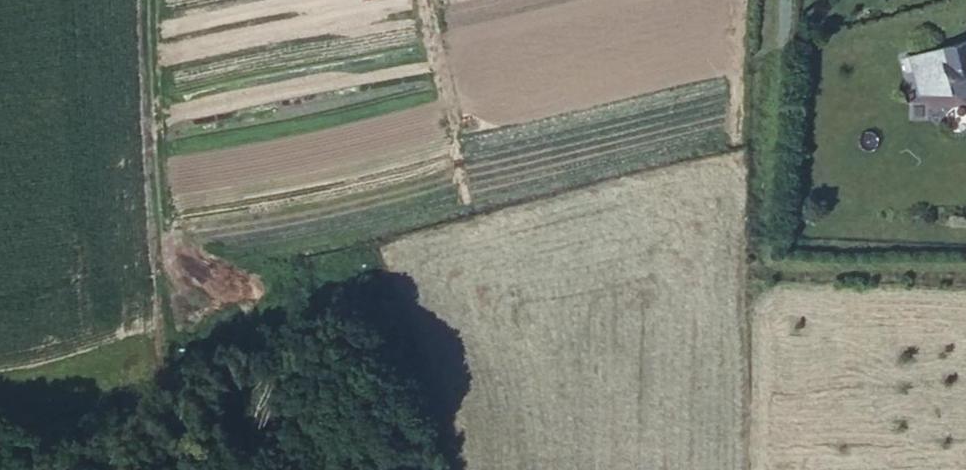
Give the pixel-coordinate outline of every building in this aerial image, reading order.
[(965,75),(965,40),(951,44),(956,64),(963,62),(965,75)]
